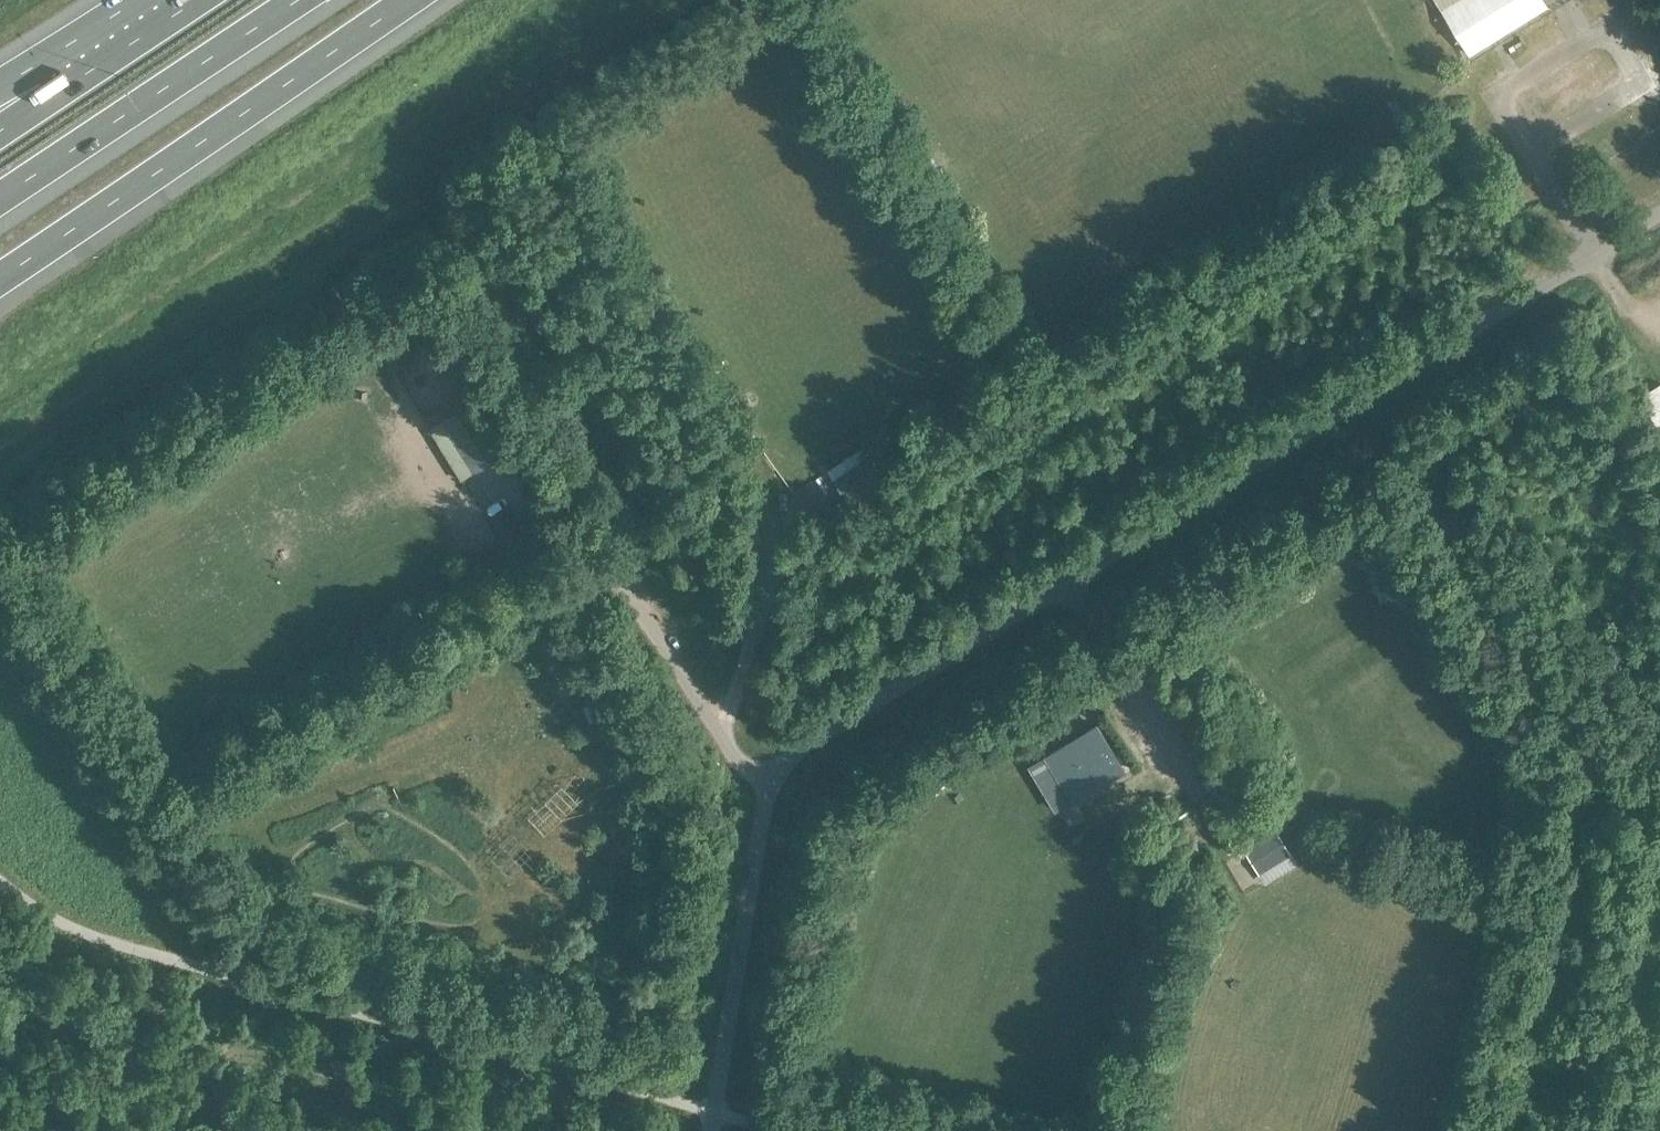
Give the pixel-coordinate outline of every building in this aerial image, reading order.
[(1461,43),(1531,0),(1435,0),(1461,43)] [(1406,112),(1394,119),(1399,128),(1411,121),(1406,112)] [(503,454),(471,401),(441,420),(473,472),(501,456),(503,454)] [(889,489),(871,462),(839,482),(857,510),(889,489)] [(1076,769),(1062,746),(1051,752),(1065,776),(1076,769)] [(1244,849),(1259,871),(1292,851),(1278,828),(1244,849)]
